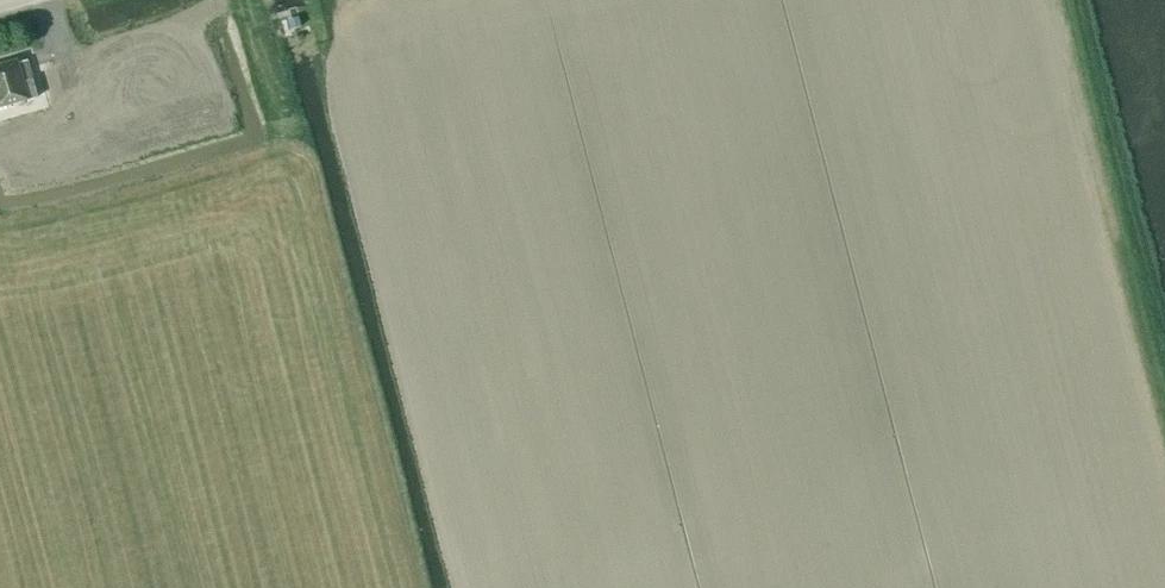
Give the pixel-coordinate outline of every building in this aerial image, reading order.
[(19,63),(18,59),(0,64),(0,107),(29,98),(29,99),(38,96),(33,79),(27,61),(19,63)]
